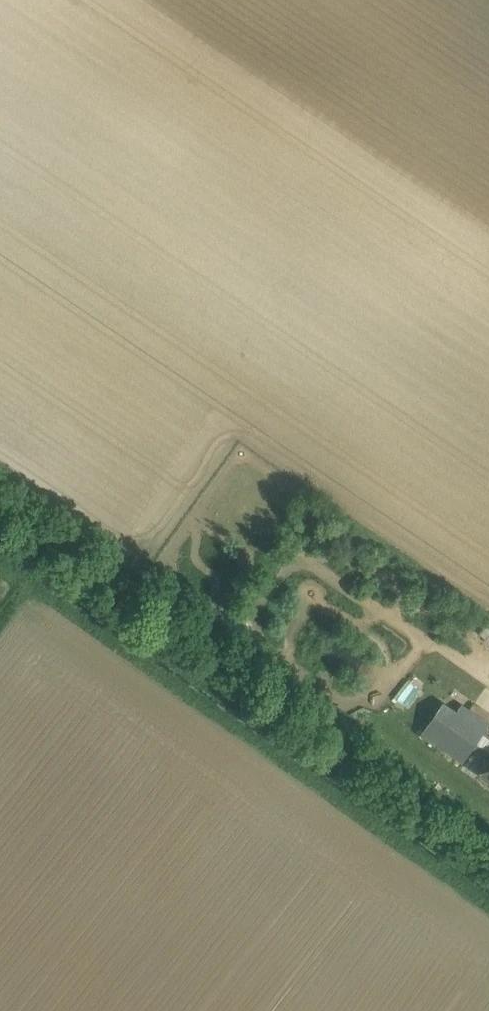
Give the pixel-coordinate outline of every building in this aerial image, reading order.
[(462,762),(472,748),(488,759),(479,773),(488,780),(488,750),(476,741),(488,723),(461,703),(434,742),(462,762)]
